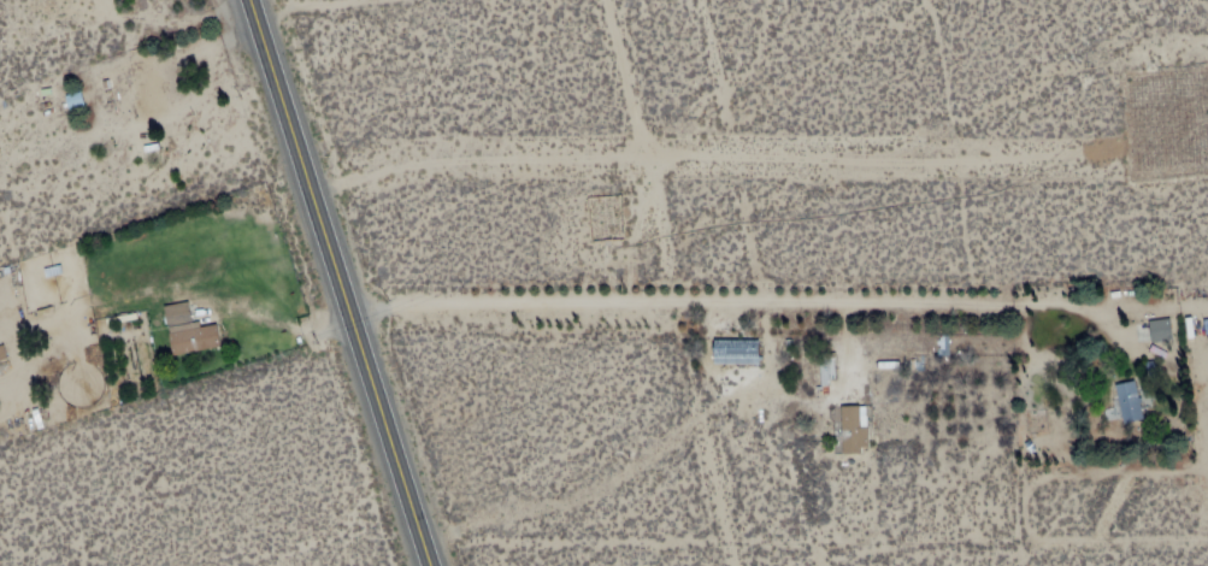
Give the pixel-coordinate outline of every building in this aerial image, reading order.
[(169,329),(164,307),(189,302),(194,324),(169,329)] [(1151,343),(1151,318),(1174,318),(1173,343),(1151,343)] [(176,358),(172,340),(217,331),(220,348),(176,358)] [(712,369),(713,341),(762,342),(761,370),(712,369)] [(820,389),(820,355),(839,355),(838,389),(820,389)] [(1125,424),(1120,387),(1139,383),(1145,420),(1125,424)] [(837,465),(838,409),(865,411),(864,465),(837,465)]
